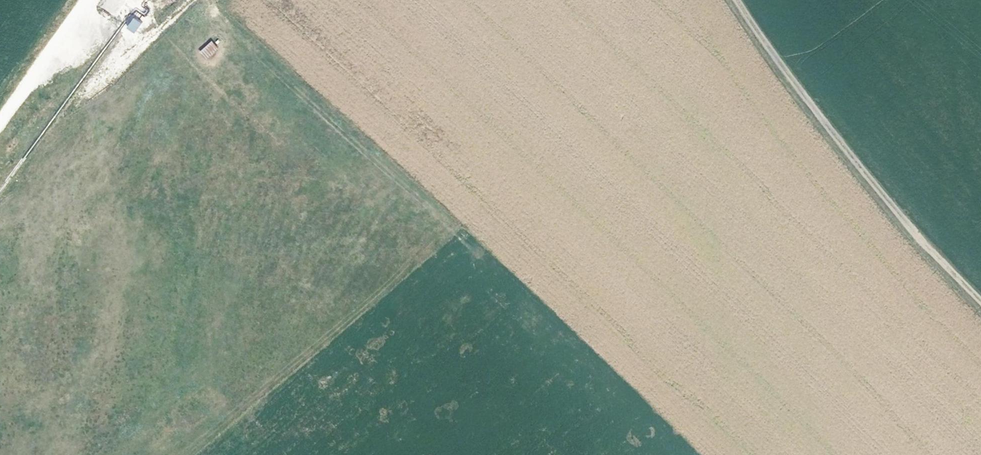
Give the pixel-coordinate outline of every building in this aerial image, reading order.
[(134,33),(142,23),(133,17),(126,27),(134,33)] [(206,59),(219,49),(211,40),(199,51),(206,59)]
